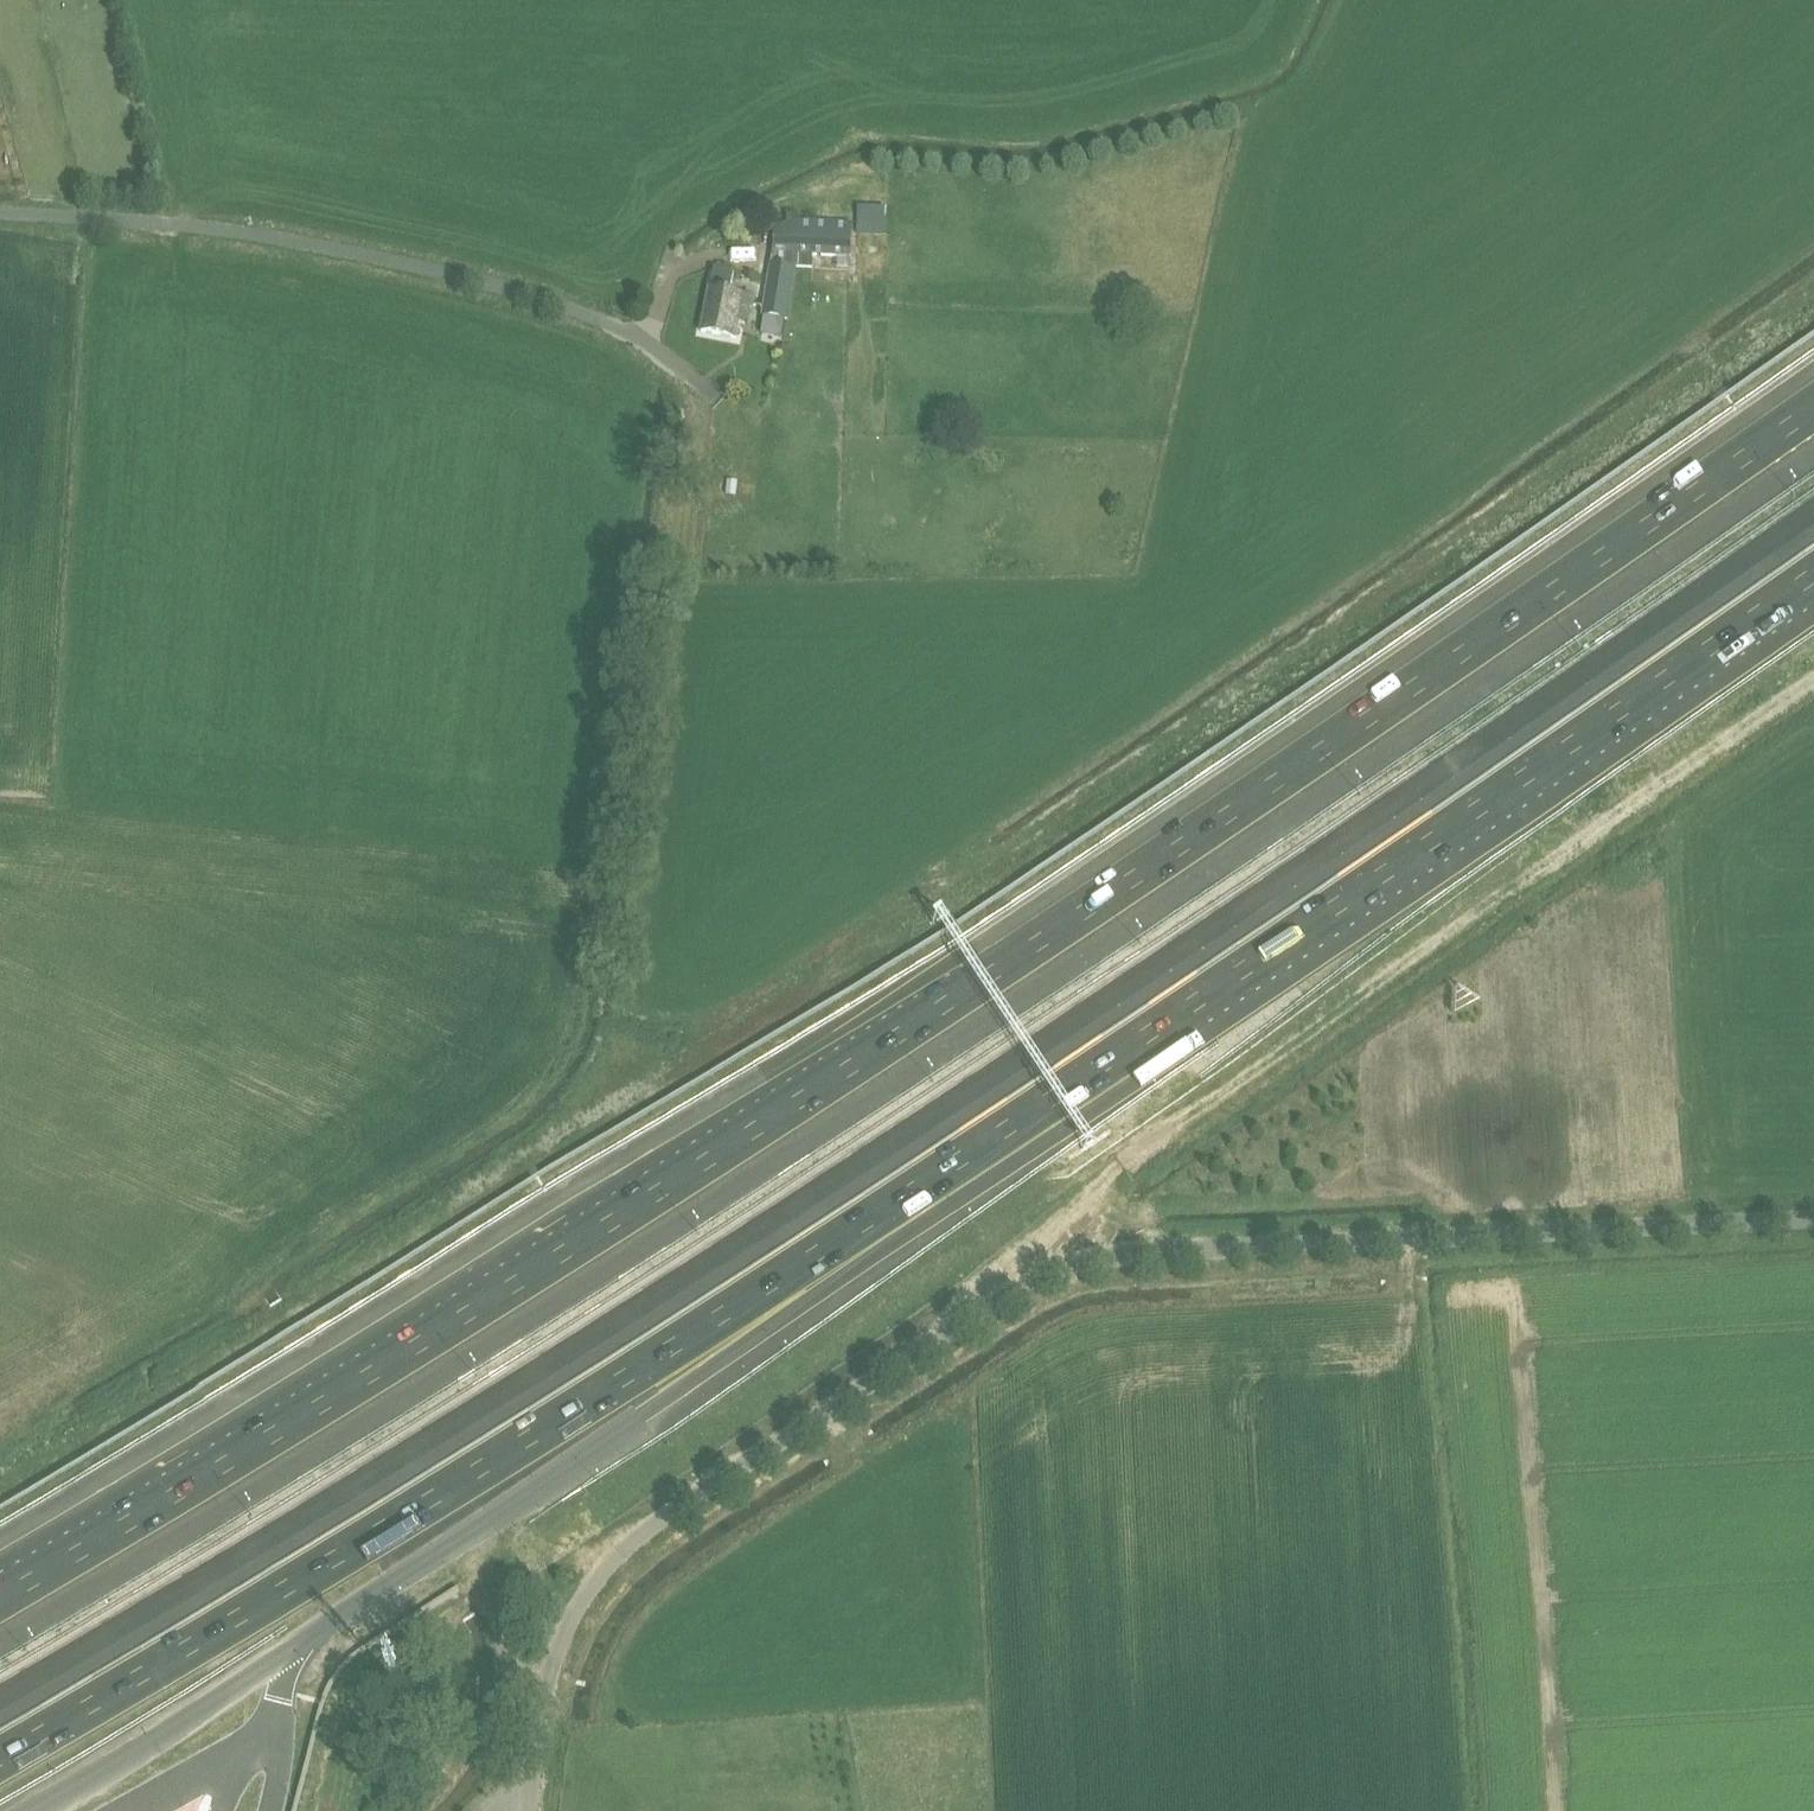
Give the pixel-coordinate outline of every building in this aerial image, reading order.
[(886,235),(884,207),(859,207),(858,234),(886,235)] [(850,256),(852,224),(795,222),(774,229),(773,261),(770,262),(762,316),(766,316),(762,335),(781,338),(784,319),(788,320),(797,267),(814,268),(814,254),(850,256)] [(736,339),(740,322),(749,324),(755,297),(730,292),(734,271),(715,268),(711,288),(710,288),(702,332),(736,339)] [(726,494),(736,495),(737,482),(727,481),(726,494)]
